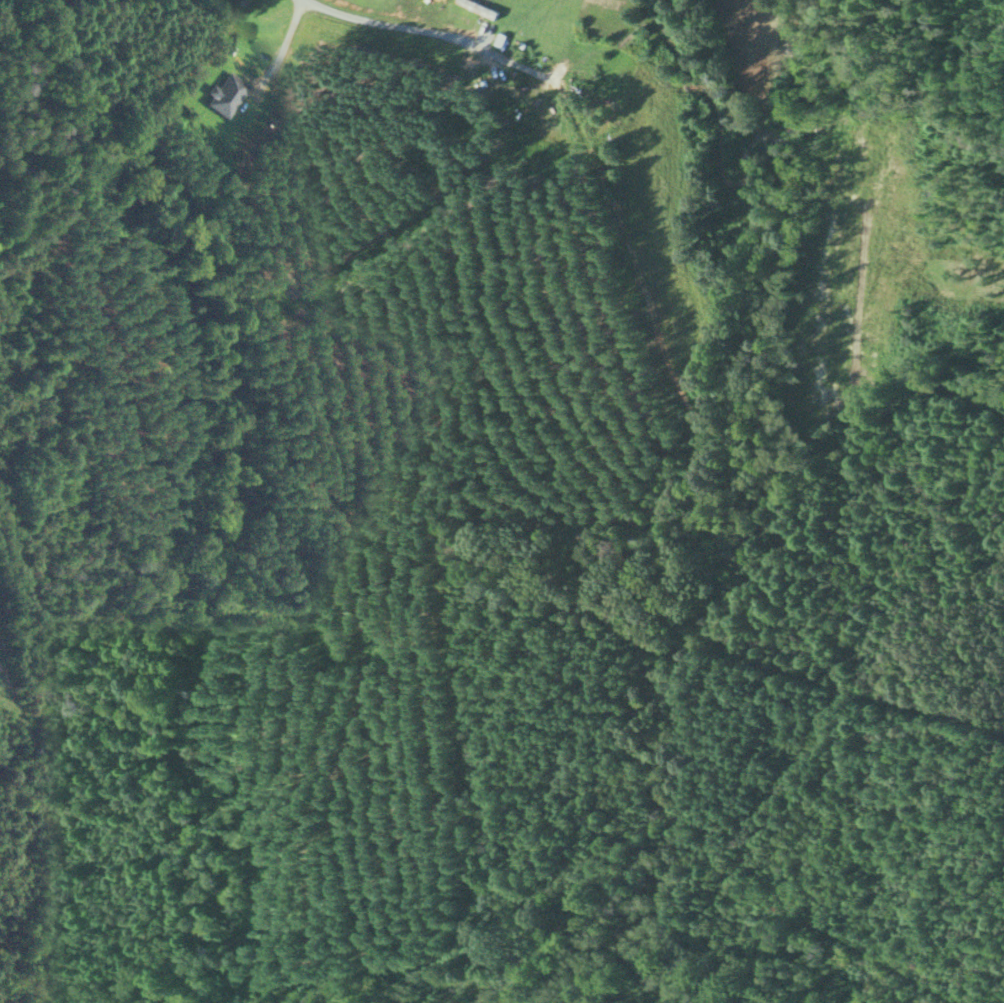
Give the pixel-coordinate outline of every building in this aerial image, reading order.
[(501,11),(476,0),(459,0),(458,2),(498,19),(501,11)] [(208,104),(228,118),(250,85),(229,70),(212,94),(213,95),(208,104)]
